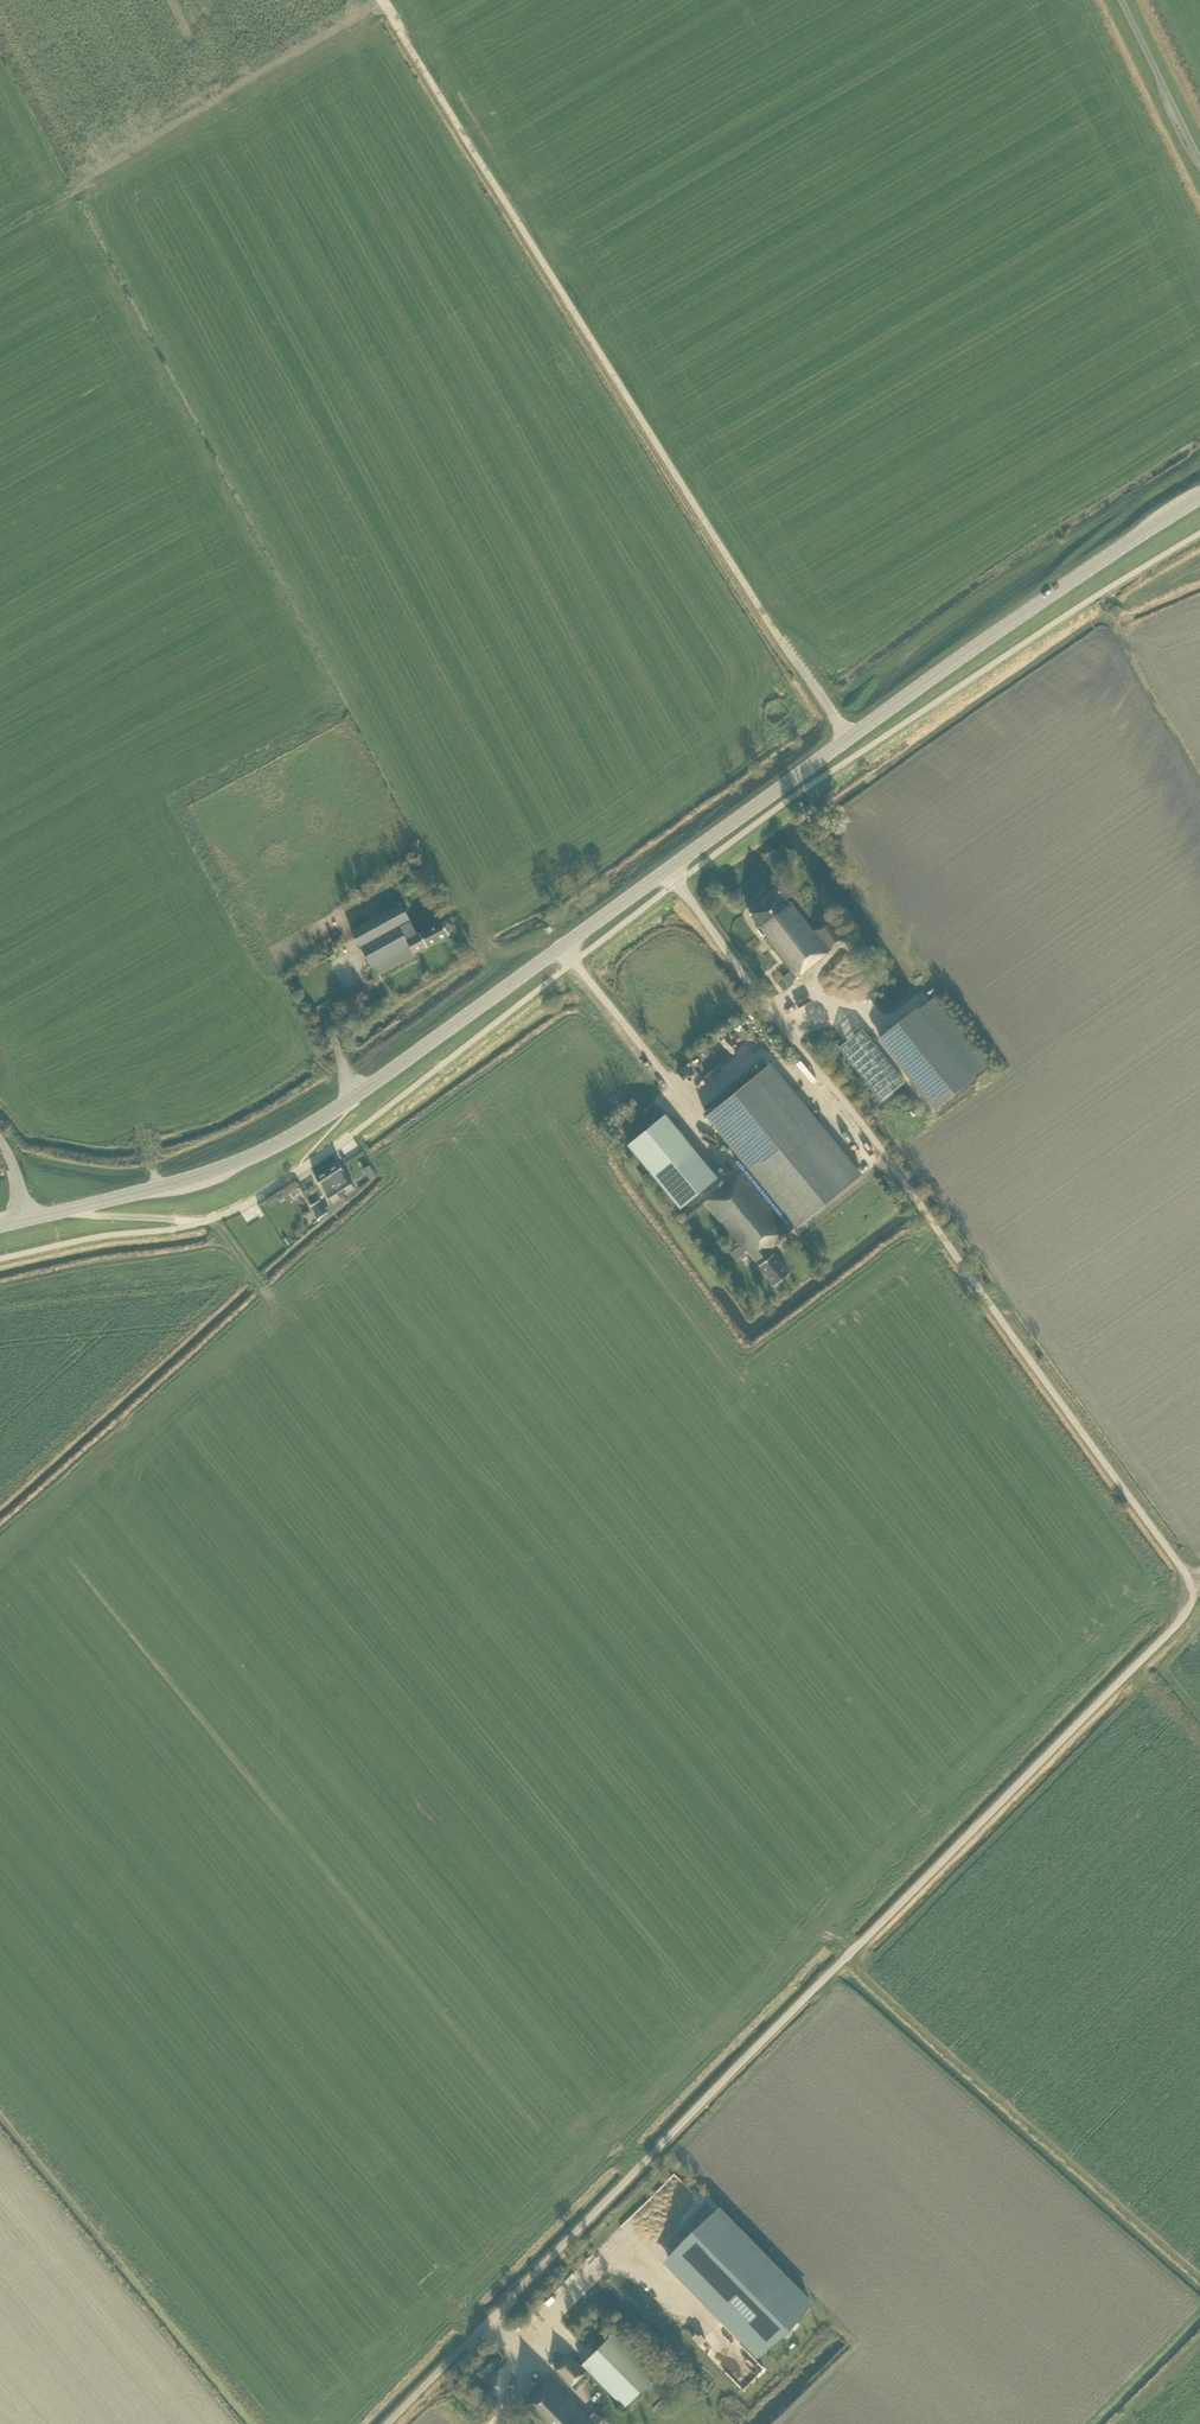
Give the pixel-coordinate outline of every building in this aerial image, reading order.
[(797,978),(848,937),(831,917),(814,930),(791,901),(789,903),(779,891),(750,914),(760,926),(757,928),(763,936),(791,971),(783,977),(788,984),(797,978)] [(450,934),(443,920),(418,934),(401,904),(352,930),(377,977),(416,955),(415,953),(419,951),(422,952),(425,950),(426,947),(427,947),(450,934)] [(918,1010),(880,1040),(934,1107),(972,1078),(918,1010)] [(838,1048),(880,1101),(905,1082),(862,1029),(838,1048)] [(706,1116),(797,1228),(862,1174),(771,1063),(706,1116)] [(665,1114),(628,1144),(659,1182),(696,1151),(665,1114)] [(338,1162),(327,1170),(344,1196),(355,1189),(349,1179),(348,1180),(343,1172),(344,1172),(338,1162)] [(369,1166),(363,1169),(366,1174),(372,1170),(369,1166)] [(344,1196),(327,1170),(316,1177),(322,1186),(323,1186),(327,1193),(326,1194),(332,1203),(344,1196)] [(705,1202),(726,1228),(746,1253),(748,1251),(752,1256),(752,1260),(755,1263),(758,1264),(775,1285),(789,1273),(770,1249),(790,1232),(741,1172),(705,1202)] [(328,1212),(320,1200),(311,1206),(319,1218),(328,1212)] [(321,1220),(329,1214),(328,1212),(319,1218),(321,1220)] [(807,2302),(714,2210),(672,2253),(765,2345),(807,2302)] [(655,2375),(612,2333),(581,2364),(624,2406),(655,2375)] [(554,2369),(571,2386),(586,2372),(569,2355),(554,2369)] [(517,2406),(535,2423),(598,2423),(602,2419),(594,2412),(590,2416),(549,2374),(517,2406)]
